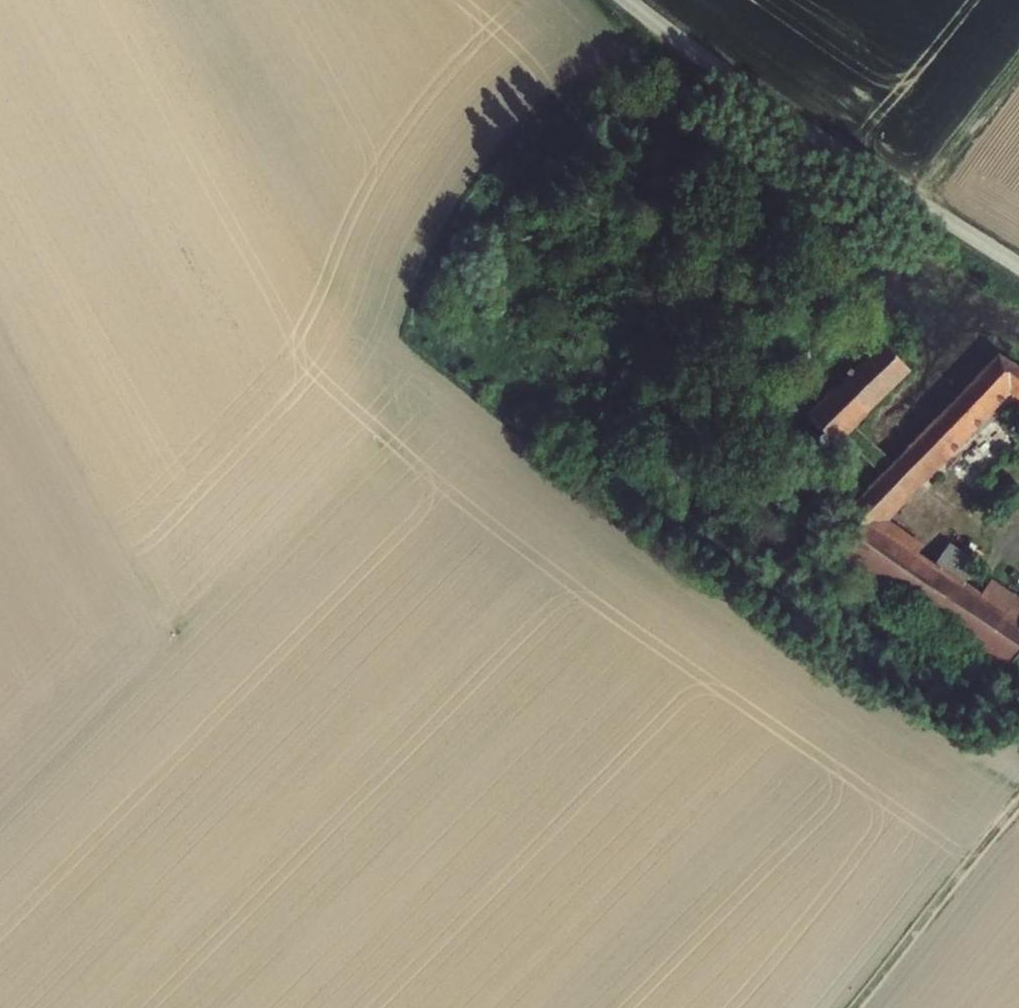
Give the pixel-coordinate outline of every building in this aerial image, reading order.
[(829,445),(902,363),(880,344),(805,417),(822,432),(818,437),(817,440),(817,442),(818,444),(819,447),(822,447),(825,447),(827,446),(829,445)] [(896,460),(919,482),(1009,391),(1018,397),(1018,368),(996,355),(896,460)] [(919,482),(896,460),(882,474),(904,496),(919,482)] [(854,529),(845,530),(847,539),(839,551),(854,561),(855,568),(862,567),(874,575),(875,581),(881,580),(889,586),(921,608),(922,615),(930,614),(970,641),(970,646),(974,644),(987,653),(988,660),(995,658),(1008,668),(1017,655),(1018,654),(1018,610),(1009,619),(979,598),(961,585),(976,564),(949,544),(934,567),(915,553),(874,526),(882,519),(904,496),(882,474),(851,507),(861,517),(854,529)] [(920,544),(882,519),(874,526),(915,553),(920,544)] [(1018,610),(1018,598),(992,579),(979,598),(1009,619),(1018,610)]
